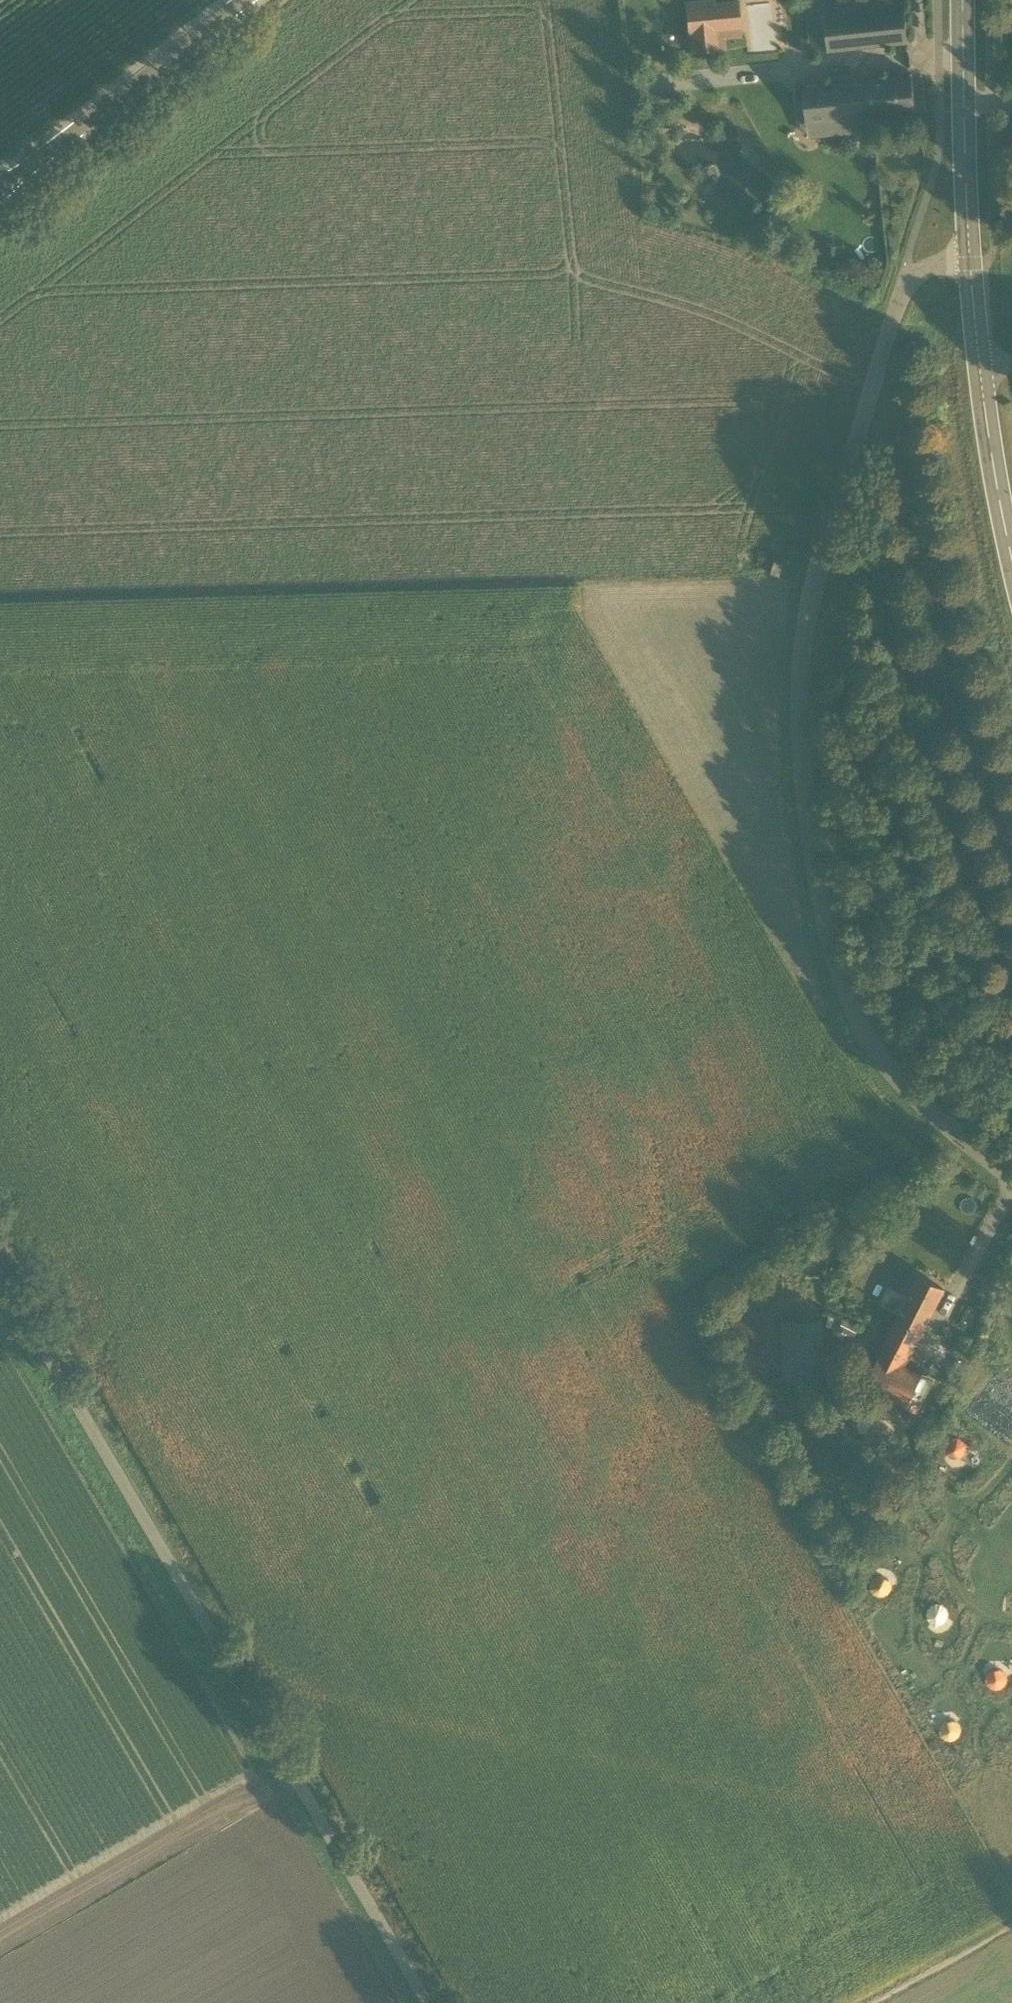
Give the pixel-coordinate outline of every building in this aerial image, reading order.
[(689,35),(741,30),(738,0),(733,0),(714,2),(714,0),(699,0),(684,1),(688,35),(689,35)] [(825,14),(828,50),(909,41),(904,0),(849,0),(838,1),(839,13),(825,14)] [(867,116),(916,111),(912,75),(803,86),(807,122),(845,118),(846,132),(869,130),(867,116)] [(771,573),(781,576),(784,562),(775,559),(771,573)] [(920,1276),(865,1383),(906,1404),(921,1375),(903,1366),(943,1288),(920,1276)] [(859,1324),(843,1318),(838,1329),(855,1336),(859,1324)]
